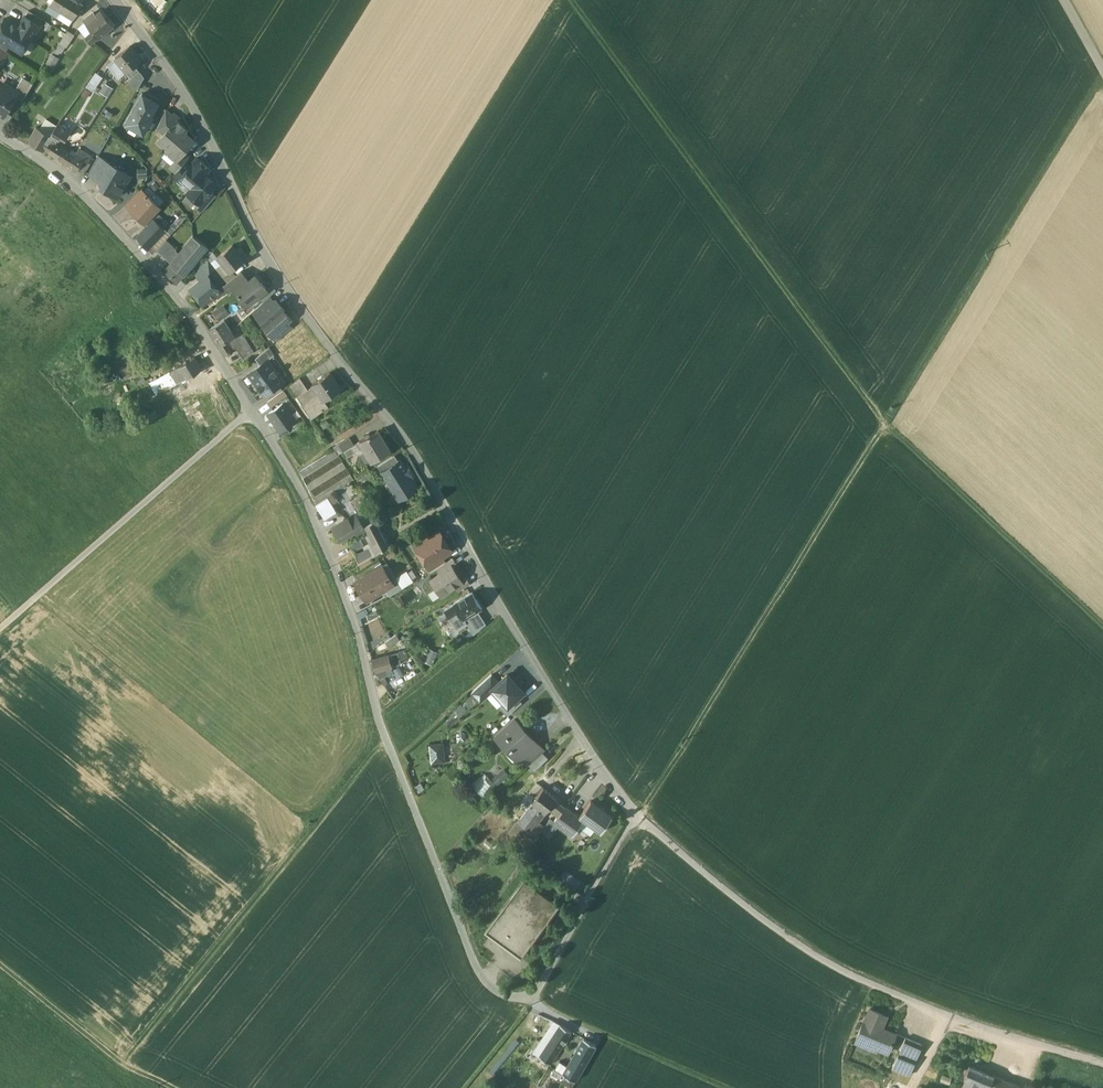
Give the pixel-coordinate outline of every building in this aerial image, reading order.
[(51,3),(50,5),(60,11),(69,16),(74,19),(83,4),(79,1),(77,0),(53,0),(51,3)] [(60,11),(50,5),(47,11),(56,17),(60,11)] [(42,18),(29,10),(25,16),(38,24),(42,18)] [(101,11),(95,17),(92,14),(84,20),(85,22),(93,31),(98,37),(99,38),(113,25),(101,11)] [(19,26),(5,17),(0,26),(0,39),(10,45),(12,41),(25,49),(40,24),(38,24),(25,16),(25,15),(19,26)] [(74,19),(69,16),(64,23),(69,26),(74,19)] [(93,31),(85,22),(78,28),(79,29),(86,37),(93,31)] [(67,30),(59,43),(66,47),(67,48),(75,35),(67,30)] [(93,31),(86,37),(91,43),(98,37),(93,31)] [(0,39),(0,47),(6,51),(10,45),(0,39)] [(66,47),(59,43),(52,54),(55,56),(58,52),(61,54),(66,47)] [(0,47),(0,65),(2,66),(10,53),(6,51),(0,47)] [(130,47),(116,59),(116,60),(127,72),(127,73),(135,66),(142,61),(130,47)] [(59,60),(51,55),(46,63),(53,68),(59,60)] [(127,72),(116,60),(109,66),(119,78),(127,72)] [(135,66),(127,73),(132,79),(129,81),(137,89),(144,76),(135,66)] [(95,90),(101,75),(94,72),(88,87),(95,90)] [(33,83),(23,77),(15,90),(18,92),(16,96),(22,100),(33,83)] [(1,81),(0,82),(0,116),(3,117),(16,96),(18,92),(15,90),(1,81)] [(106,83),(101,90),(108,95),(114,88),(106,83)] [(159,102),(143,93),(125,123),(143,134),(151,120),(153,115),(152,115),(159,102)] [(173,116),(165,109),(157,127),(165,133),(177,120),(178,120),(180,118),(175,113),(173,116)] [(56,126),(46,119),(40,129),(50,135),(56,126)] [(178,120),(177,120),(165,133),(160,139),(169,148),(167,151),(176,159),(177,160),(184,152),(194,140),(184,132),(187,129),(178,120)] [(40,129),(36,126),(28,139),(45,149),(50,141),(51,141),(52,139),(56,142),(60,136),(64,139),(69,131),(58,123),(56,126),(50,135),(40,129)] [(51,141),(50,141),(45,149),(65,161),(70,153),(62,148),(51,141)] [(97,149),(85,142),(82,147),(93,154),(97,149)] [(92,156),(79,148),(76,152),(76,154),(84,159),(89,162),(92,156)] [(76,152),(71,150),(70,153),(65,161),(69,164),(76,154),(76,152)] [(184,152),(177,160),(176,159),(170,166),(176,171),(185,160),(189,156),(184,152)] [(84,159),(76,154),(69,164),(78,169),(84,159)] [(109,162),(98,155),(88,173),(99,179),(109,162)] [(197,157),(190,165),(180,177),(180,178),(191,187),(192,188),(205,172),(205,173),(209,168),(197,157)] [(84,159),(78,169),(84,174),(91,163),(89,162),(84,159)] [(176,171),(172,175),(178,180),(180,178),(180,177),(190,165),(185,160),(176,171)] [(121,170),(109,163),(110,162),(109,162),(99,179),(106,183),(105,185),(110,188),(108,191),(118,196),(123,187),(123,183),(124,181),(126,180),(128,176),(127,172),(123,170),(121,170)] [(205,172),(192,188),(191,187),(187,192),(199,202),(199,203),(210,190),(210,191),(217,183),(205,173),(205,172)] [(147,195),(141,189),(136,195),(142,200),(147,195)] [(210,190),(199,203),(199,202),(197,205),(202,210),(215,195),(210,191),(210,190)] [(142,200),(136,195),(127,204),(132,210),(133,210),(142,200)] [(142,200),(133,210),(132,210),(144,222),(150,215),(159,206),(147,195),(142,200)] [(175,229),(158,213),(154,218),(165,229),(170,234),(175,229)] [(153,218),(150,215),(145,221),(148,224),(153,218)] [(165,229),(154,218),(153,218),(148,224),(137,236),(147,248),(165,229)] [(165,229),(147,248),(152,254),(156,249),(166,239),(170,234),(165,229)] [(171,263),(165,269),(177,282),(207,246),(193,236),(180,252),(171,263)] [(176,248),(166,239),(156,249),(166,259),(176,248)] [(244,259),(232,244),(217,256),(229,272),(244,259)] [(180,252),(176,248),(166,259),(171,263),(180,252)] [(217,256),(211,261),(215,267),(223,276),(229,272),(217,256)] [(207,257),(195,272),(201,280),(208,275),(207,274),(215,267),(211,261),(207,257)] [(255,275),(248,280),(241,270),(227,281),(227,282),(224,284),(229,290),(232,287),(247,305),(267,289),(255,275)] [(208,275),(201,280),(191,288),(203,303),(215,293),(216,292),(215,292),(219,289),(218,288),(208,275)] [(224,284),(218,288),(219,289),(215,292),(216,292),(215,293),(219,298),(229,290),(224,284)] [(269,296),(255,309),(259,314),(274,301),(269,296)] [(274,301),(259,314),(257,316),(265,324),(264,325),(284,308),(276,299),(274,301)] [(217,316),(229,312),(226,305),(215,309),(217,316)] [(284,308),(264,325),(272,334),(287,321),(291,318),(283,309),(284,308)] [(221,320),(208,329),(218,345),(227,340),(234,335),(224,319),(221,320)] [(287,321),(272,334),(276,340),(291,327),(287,321)] [(234,335),(227,340),(233,350),(236,348),(242,359),(254,352),(241,331),(234,335)] [(227,340),(218,345),(225,355),(233,350),(227,340)] [(261,364),(267,359),(274,355),(269,347),(256,357),(261,364)] [(194,357),(179,366),(185,378),(201,368),(194,357)] [(267,359),(261,364),(249,373),(265,395),(283,382),(267,359)] [(178,365),(170,371),(177,383),(185,378),(179,366),(178,365)] [(201,368),(185,378),(192,389),(208,380),(201,368)] [(177,383),(170,371),(150,382),(156,394),(177,383)] [(341,388),(330,371),(312,383),(313,385),(318,391),(323,400),(324,399),(341,388)] [(300,377),(290,385),(297,396),(302,393),(308,389),(300,377)] [(185,378),(177,383),(184,395),(192,389),(185,378)] [(308,389),(302,393),(306,399),(318,391),(313,385),(308,389)] [(272,406),(287,395),(283,390),(268,401),(272,406)] [(306,399),(301,403),(311,417),(328,405),(324,399),(323,400),(318,391),(306,399)] [(282,403),(269,413),(281,431),(295,421),(282,403)] [(378,429),(371,434),(370,433),(356,442),(360,448),(363,446),(365,450),(372,460),(372,461),(390,449),(378,429)] [(350,436),(338,443),(343,450),(354,444),(350,436)] [(334,449),(300,471),(302,476),(337,453),(334,449)] [(365,450),(360,453),(366,464),(372,460),(365,450)] [(337,453),(302,476),(313,499),(351,475),(337,453)] [(378,465),(382,471),(399,461),(395,455),(378,465)] [(399,499),(418,487),(411,476),(412,476),(408,470),(407,470),(400,460),(399,461),(382,471),(399,499)] [(351,475),(313,499),(316,504),(327,497),(354,480),(351,475)] [(360,494),(351,499),(358,511),(366,506),(360,494)] [(336,509),(327,497),(316,504),(324,516),(336,509)] [(356,512),(333,526),(342,539),(364,526),(356,512)] [(375,519),(365,525),(369,532),(378,551),(388,545),(375,519)] [(425,530),(411,539),(415,545),(429,536),(425,530)] [(439,530),(429,536),(415,545),(427,564),(441,556),(451,550),(439,530)] [(369,532),(349,543),(358,562),(378,551),(369,532)] [(441,556),(427,564),(431,570),(436,567),(445,562),(441,556)] [(445,562),(436,567),(440,573),(450,566),(450,567),(456,563),(452,557),(445,562)] [(394,582),(383,564),(355,581),(367,600),(385,589),(395,583),(394,582)] [(450,567),(450,566),(440,573),(431,579),(441,594),(455,585),(461,581),(461,580),(456,572),(455,573),(450,567)] [(465,577),(461,580),(461,581),(455,585),(458,591),(469,583),(465,577)] [(395,583),(385,589),(389,595),(404,587),(399,579),(394,582),(395,583)] [(472,592),(454,602),(447,607),(445,608),(446,610),(442,612),(444,615),(447,613),(449,615),(458,609),(465,619),(477,610),(481,607),(472,592)] [(458,609),(449,615),(455,624),(457,623),(457,624),(465,619),(458,609)] [(477,610),(465,619),(474,633),(486,623),(477,610)] [(455,624),(447,629),(451,635),(461,630),(457,624),(457,623),(455,624)] [(396,634),(386,642),(389,647),(400,639),(396,634)] [(430,649),(424,661),(433,666),(439,653),(430,649)] [(405,650),(397,652),(399,657),(400,659),(407,657),(405,650)] [(388,654),(372,658),(375,671),(378,670),(378,674),(384,672),(383,669),(392,667),(389,657),(388,654)] [(408,662),(402,665),(403,666),(406,672),(412,669),(408,662)] [(403,666),(397,669),(400,675),(406,672),(403,666)] [(397,669),(379,678),(383,685),(393,679),(399,690),(406,686),(400,675),(397,669)] [(492,688),(499,681),(492,674),(472,692),(480,702),(488,695),(493,690),(492,688)] [(508,706),(518,697),(524,692),(518,685),(522,681),(517,676),(513,679),(508,674),(499,681),(492,688),(493,690),(488,695),(499,707),(504,702),(508,706)] [(504,702),(499,707),(507,716),(523,702),(518,697),(508,706),(504,702)] [(532,742),(520,729),(522,727),(514,718),(495,735),(509,750),(512,747),(519,755),(535,741),(534,740),(532,742)] [(429,743),(432,762),(447,759),(444,740),(429,743)] [(535,741),(519,755),(527,763),(542,749),(535,741)] [(493,788),(482,777),(469,789),(480,801),(492,789),(493,788)] [(537,783),(529,792),(536,797),(543,788),(537,783)] [(536,797),(532,802),(533,803),(544,812),(549,806),(556,799),(556,798),(544,787),(543,788),(536,797)] [(565,806),(556,799),(549,806),(560,814),(565,806)] [(612,816),(591,800),(579,816),(584,820),(600,832),(612,816)] [(533,803),(518,821),(526,828),(537,822),(544,812),(533,803)] [(579,816),(565,806),(553,823),(572,836),(584,820),(579,816)] [(526,828),(518,821),(513,827),(519,832),(521,830),(523,831),(526,828)] [(537,822),(526,828),(536,835),(543,827),(537,822)] [(536,835),(526,828),(523,831),(532,839),(536,835)] [(574,889),(582,879),(565,867),(558,877),(574,889)] [(523,879),(486,931),(521,956),(558,905),(523,879)] [(582,895),(577,892),(573,898),(578,902),(582,895)] [(886,1015),(870,1009),(865,1021),(865,1020),(857,1039),(888,1053),(893,1041),(892,1041),(895,1033),(881,1027),(886,1015)] [(571,1030),(560,1024),(552,1036),(563,1043),(571,1030)] [(552,1036),(539,1056),(550,1063),(563,1043),(552,1036)] [(563,1073),(563,1074),(575,1080),(596,1044),(584,1037),(568,1065),(563,1073)] [(924,1045),(906,1037),(893,1068),(910,1075),(924,1045)] [(559,1061),(555,1069),(563,1073),(568,1065),(559,1061)] [(986,1072),(970,1065),(964,1078),(966,1079),(980,1085),(986,1072)] [(993,1075),(992,1078),(988,1077),(984,1085),(989,1086),(989,1087),(1019,1087),(1020,1085),(993,1075)] [(966,1079),(962,1087),(979,1087),(980,1085),(966,1079)]
